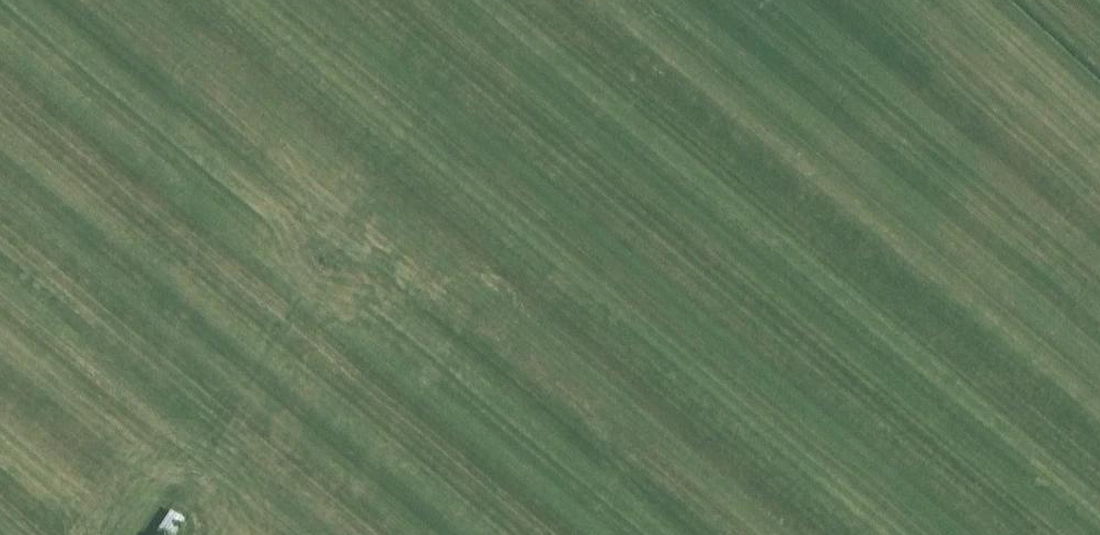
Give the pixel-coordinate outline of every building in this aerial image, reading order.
[(187,515),(171,510),(164,531),(178,534),(180,534),(187,515)]
